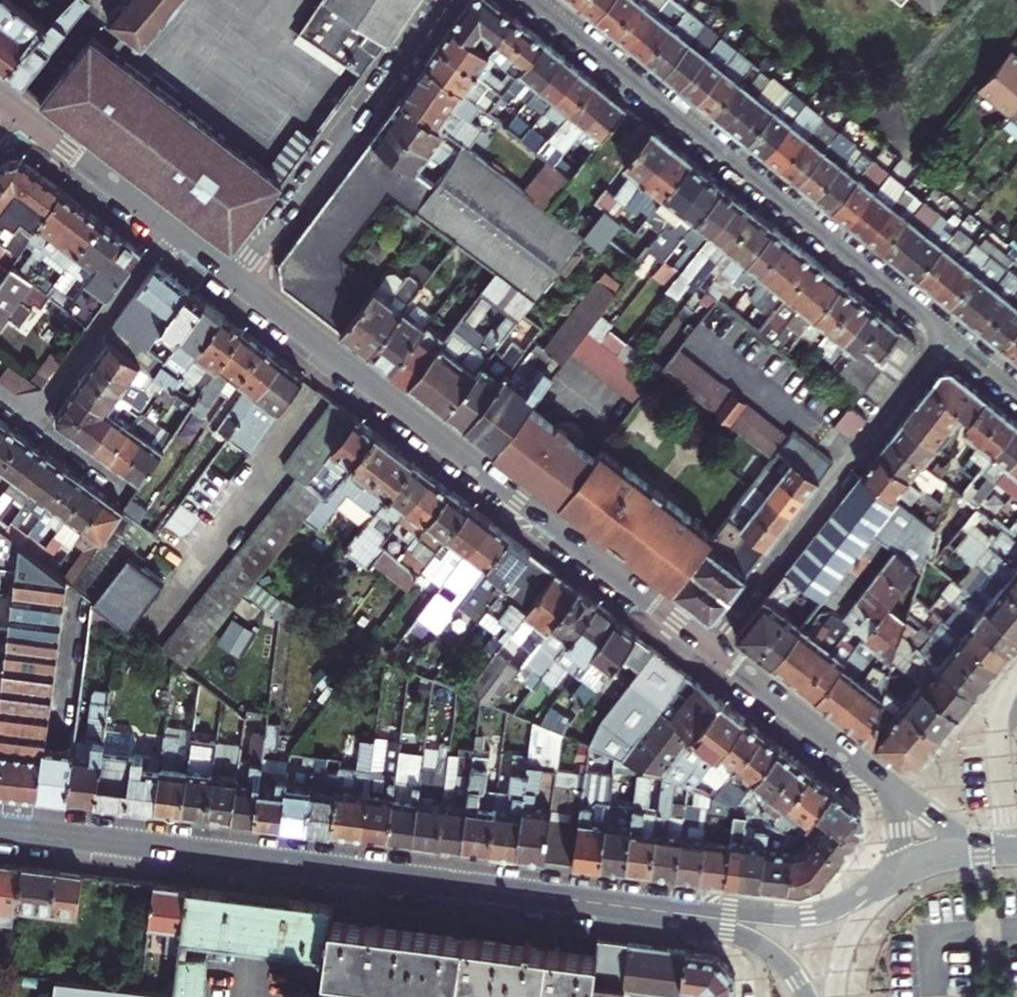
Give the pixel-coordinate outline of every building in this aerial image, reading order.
[(89,0),(74,0),(47,28),(11,0),(0,0),(0,68),(24,86),(91,2),(89,0)] [(182,0),(122,0),(109,17),(137,40),(146,42),(173,12),(182,0)] [(361,75),(376,54),(358,42),(371,25),(335,0),(322,0),(300,33),(347,65),(361,75)] [(415,0),(335,0),(371,25),(389,37),(415,0)] [(473,40),(483,28),(492,35),(482,48),(489,54),(499,41),(496,39),(513,16),(493,0),(469,0),(453,24),(473,40)] [(579,6),(596,20),(612,0),(584,0),(579,6)] [(640,0),(612,0),(596,20),(613,33),(640,0)] [(630,47),(657,14),(668,0),(640,0),(613,33),(630,47)] [(674,28),(666,21),(680,4),(675,0),(668,0),(657,14),(630,47),(647,61),(674,28)] [(647,61),(664,74),(691,41),(705,24),(695,17),(688,10),(674,28),(647,61)] [(499,41),(489,54),(495,59),(505,66),(516,54),(513,52),(530,30),(513,16),(496,39),(499,41)] [(482,48),(473,40),(453,24),(439,42),(482,76),(495,59),(489,54),(482,48)] [(705,24),(691,41),(707,55),(721,38),(705,24)] [(389,37),(371,25),(358,42),(376,54),(389,37)] [(513,52),(516,54),(526,62),(543,41),(530,30),(513,52)] [(347,65),(300,33),(294,41),(341,73),(347,65)] [(233,247),(281,182),(266,170),(93,37),(42,100),(233,247)] [(681,88),(697,101),(724,68),(738,51),(721,38),(707,55),(681,88)] [(526,62),(520,70),(539,85),(563,57),(543,41),(526,62)] [(681,88),(707,55),(691,41),(664,74),(681,88)] [(497,89),(482,76),(439,42),(426,61),(463,90),(488,110),(502,93),(497,89)] [(697,101),(714,115),(741,82),(751,70),(755,65),(750,61),(738,51),(724,68),(697,101)] [(1010,51),(979,89),(1009,113),(1016,103),(1016,57),(1010,51)] [(539,85),(554,98),(578,69),(563,57),(539,85)] [(463,90),(426,61),(400,96),(445,130),(465,146),(467,146),(481,128),(451,105),(463,90)] [(732,129),(758,96),(772,79),(759,69),(755,65),(751,70),(741,82),(714,115),(732,129)] [(497,89),(502,93),(516,75),(512,72),(509,69),(502,78),(502,82),(497,89)] [(578,69),(554,98),(570,111),(593,81),(578,69)] [(732,129),(748,142),(789,93),(772,79),(758,96),(732,129)] [(593,81),(570,111),(586,123),(609,95),(593,81)] [(765,157),(806,106),(789,93),(748,142),(765,157)] [(609,95),(586,123),(602,136),(625,107),(609,95)] [(400,96),(386,116),(450,165),(454,159),(449,156),(453,151),(441,143),(435,143),(445,130),(400,96)] [(1009,113),(1016,120),(1016,103),(1009,113)] [(782,170),(822,120),(806,106),(765,157),(782,170)] [(450,165),(386,116),(372,136),(415,170),(425,157),(427,162),(438,171),(441,166),(446,170),(450,165)] [(613,194),(624,203),(643,179),(641,177),(655,159),(659,163),(674,146),(641,120),(613,155),(635,172),(631,176),(628,174),(613,194)] [(799,184),(840,134),(822,120),(782,170),(799,184)] [(281,182),(312,141),(297,130),(266,170),(281,182)] [(816,197),(856,147),(840,134),(799,184),(816,197)] [(435,185),(415,170),(372,136),(279,261),(283,286),(340,330),(367,295),(344,276),(341,251),(387,189),(495,269),(533,298),(583,234),(547,207),(525,190),(494,167),(473,152),(467,146),(465,146),(454,159),(450,165),(446,170),(435,185)] [(479,145),(473,152),(494,167),(506,151),(491,139),(484,148),(479,145)] [(586,148),(590,152),(596,145),(592,141),(586,148)] [(643,179),(624,203),(636,212),(651,193),(648,190),(651,185),(663,195),(691,161),(674,146),(659,163),(655,159),(641,177),(643,179)] [(832,210),(873,161),(856,147),(816,197),(832,210)] [(19,228),(31,236),(61,191),(21,160),(6,161),(0,168),(0,224),(3,226),(8,221),(19,228)] [(549,160),(537,175),(559,192),(571,177),(549,160)] [(634,231),(648,242),(664,223),(668,227),(680,211),(677,208),(705,172),(691,161),(663,195),(634,231)] [(888,181),(892,176),(890,174),(873,161),(832,210),(849,224),(886,178),(888,181)] [(680,211),(668,227),(672,231),(657,249),(665,256),(680,237),(722,185),(705,172),(677,208),(680,211)] [(525,190),(547,207),(559,192),(537,175),(525,190)] [(866,238),(907,189),(892,176),(888,181),(886,178),(849,224),(866,238)] [(722,185),(680,237),(691,246),(696,250),(738,198),(722,185)] [(883,251),(924,202),(907,189),(866,238),(883,251)] [(81,206),(61,191),(31,236),(29,239),(18,255),(12,264),(10,267),(12,268),(21,275),(26,279),(32,270),(46,252),(81,206)] [(719,240),(727,247),(755,212),(738,198),(696,250),(684,265),(681,268),(686,272),(689,268),(692,271),(705,256),(706,257),(719,240)] [(883,251),(900,265),(940,215),(924,202),(883,251)] [(100,221),(81,206),(46,252),(65,268),(100,221)] [(620,220),(603,206),(583,234),(600,247),(620,220)] [(715,296),(729,279),(772,226),(755,212),(727,247),(735,253),(706,289),(715,296)] [(916,278),(950,238),(942,231),(949,222),(940,215),(900,265),(916,278)] [(100,221),(65,268),(85,284),(121,237),(100,221)] [(753,268),(758,272),(786,237),(772,226),(729,279),(738,287),(753,268)] [(31,236),(19,228),(7,248),(12,251),(18,255),(29,239),(31,236)] [(916,278),(934,292),(974,242),(957,229),(950,238),(916,278)] [(85,326),(140,251),(121,237),(85,284),(65,310),(85,326)] [(748,295),(756,301),(799,248),(786,237),(758,272),(763,276),(748,295)] [(977,273),(987,261),(991,256),(974,242),(934,292),(951,306),(977,273)] [(0,257),(2,255),(8,258),(12,251),(7,248),(0,244),(0,257)] [(696,250),(691,246),(680,260),(684,265),(696,250)] [(799,248),(756,301),(764,308),(780,289),(785,293),(813,259),(799,248)] [(2,255),(0,257),(12,264),(18,255),(12,251),(8,258),(2,255)] [(991,256),(987,261),(992,264),(996,260),(991,256)] [(813,259),(785,293),(756,328),(769,339),(782,324),(827,270),(813,259)] [(684,265),(680,260),(676,265),(681,268),(684,265)] [(103,338),(108,342),(138,364),(148,350),(160,332),(190,290),(157,265),(103,338)] [(374,285),(390,297),(406,277),(393,267),(387,268),(374,285)] [(8,316),(20,325),(33,308),(31,306),(33,303),(40,308),(49,297),(43,293),(26,279),(21,275),(12,268),(10,271),(0,285),(0,329),(8,316)] [(409,383),(445,411),(494,348),(533,298),(495,269),(453,325),(409,383)] [(827,270),(782,324),(790,330),(807,311),(813,316),(841,281),(827,270)] [(1008,270),(993,287),(967,319),(985,334),(1016,294),(1016,277),(1008,270)] [(340,330),(368,352),(402,307),(422,280),(410,271),(406,277),(390,297),(374,285),(367,295),(340,330)] [(951,306),(967,319),(993,287),(977,273),(951,306)] [(703,276),(698,282),(703,286),(708,280),(703,276)] [(597,279),(544,347),(554,355),(561,361),(569,351),(587,327),(615,292),(597,279)] [(820,322),(826,327),(854,292),(841,281),(813,316),(799,332),(806,338),(820,322)] [(50,298),(53,293),(56,288),(52,285),(50,284),(43,293),(49,297),(50,298)] [(170,353),(176,344),(205,302),(190,290),(160,332),(148,350),(159,357),(165,361),(170,353)] [(854,292),(826,327),(833,333),(820,349),(822,351),(827,354),(840,338),(868,304),(854,292)] [(1001,346),(1016,327),(1016,294),(985,334),(1001,346)] [(176,344),(170,353),(188,366),(223,316),(205,302),(176,344)] [(855,348),(882,315),(868,304),(840,338),(854,349),(855,348)] [(402,307),(368,352),(391,369),(425,325),(402,307)] [(425,325),(391,369),(409,383),(453,325),(435,312),(425,325)] [(917,343),(882,315),(855,348),(881,367),(897,380),(918,352),(917,343)] [(242,330),(223,316),(188,366),(180,378),(172,389),(180,394),(193,404),(202,391),(194,385),(207,365),(216,370),(242,330)] [(540,326),(534,321),(529,328),(535,333),(540,326)] [(569,351),(633,403),(652,378),(599,337),(598,337),(587,327),(569,351)] [(1001,346),(1016,360),(1016,327),(1001,346)] [(262,346),(242,330),(216,370),(202,391),(193,404),(190,408),(200,415),(229,374),(238,381),(262,346)] [(501,353),(494,348),(445,411),(464,426),(507,370),(522,350),(511,341),(501,353)] [(536,341),(524,358),(529,362),(542,346),(536,341)] [(108,342),(96,357),(129,381),(129,380),(140,365),(138,364),(108,342)] [(262,346),(238,381),(245,386),(217,428),(228,437),(281,361),(262,346)] [(658,370),(715,413),(732,391),(675,348),(658,370)] [(854,349),(845,361),(837,370),(823,359),(814,371),(852,403),(862,390),(870,381),(881,367),(855,348),(854,349)] [(138,364),(140,365),(154,375),(162,365),(165,361),(159,357),(148,350),(138,364)] [(818,355),(823,359),(827,354),(822,351),(818,355)] [(180,378),(188,366),(170,353),(165,361),(162,365),(180,378)] [(36,372),(46,380),(60,362),(50,354),(36,372)] [(511,374),(468,429),(494,449),(528,405),(561,361),(554,355),(541,372),(529,362),(524,358),(511,374)] [(96,357),(86,373),(119,396),(129,381),(96,357)] [(281,361),(228,437),(227,437),(241,447),(244,442),(253,449),(303,378),(281,361)] [(202,391),(216,370),(207,365),(194,385),(202,391)] [(0,374),(0,381),(13,391),(16,393),(36,388),(6,366),(0,374)] [(464,426),(468,429),(511,374),(507,370),(464,426)] [(941,371),(930,385),(963,412),(970,418),(986,398),(951,370),(941,371)] [(86,373),(75,388),(108,411),(119,396),(86,373)] [(209,422),(238,381),(229,374),(200,415),(209,422)] [(170,386),(158,378),(153,385),(162,392),(165,394),(167,391),(170,386)] [(930,385),(917,402),(950,428),(963,412),(930,385)] [(75,388),(63,403),(97,428),(103,432),(114,416),(108,411),(75,388)] [(715,413),(726,422),(744,401),(732,391),(715,413)] [(965,432),(976,441),(1001,411),(986,398),(970,418),(964,424),(965,432)] [(333,401),(323,413),(347,431),(356,419),(333,401)] [(726,422),(772,458),(779,449),(790,436),(744,401),(726,422)] [(950,428),(917,402),(904,419),(937,445),(950,428)] [(97,428),(63,403),(56,414),(57,422),(92,448),(96,443),(103,432),(97,428)] [(867,418),(851,404),(835,424),(847,435),(855,433),(867,418)] [(593,455),(579,445),(582,439),(583,433),(581,427),(579,424),(574,420),(568,419),(565,419),(559,421),(556,423),(554,425),(528,405),(494,449),(559,499),(593,455)] [(96,443),(92,448),(107,459),(130,427),(138,415),(125,406),(120,407),(115,415),(114,416),(103,432),(96,443)] [(1001,411),(976,441),(992,453),(1016,423),(1001,411)] [(323,413),(315,424),(339,442),(347,431),(323,413)] [(339,442),(331,452),(323,462),(335,471),(329,481),(336,487),(376,434),(356,419),(347,431),(339,442)] [(937,445),(904,419),(890,437),(922,463),(937,445)] [(992,453),(1007,466),(1016,454),(1016,424),(1016,423),(992,453)] [(315,424),(308,435),(331,452),(339,442),(315,424)] [(6,425),(0,433),(0,461),(19,434),(6,425)] [(107,459),(124,471),(147,439),(130,427),(107,459)] [(779,449),(793,459),(819,480),(833,462),(816,449),(793,431),(790,436),(779,449)] [(0,461),(0,468),(1,469),(24,437),(19,434),(0,461)] [(373,515),(412,462),(376,434),(336,487),(326,500),(323,498),(313,509),(305,519),(318,529),(346,495),(373,515)] [(308,435),(300,446),(323,463),(323,462),(331,452),(308,435)] [(17,480),(39,449),(24,437),(1,469),(17,480)] [(227,437),(224,442),(237,452),(241,447),(227,437)] [(878,453),(919,486),(928,474),(932,478),(935,474),(930,469),(922,463),(890,437),(878,453)] [(124,471),(140,483),(162,450),(147,439),(124,471)] [(300,446),(292,457),(315,474),(316,471),(323,463),(300,446)] [(622,549),(672,587),(713,534),(689,516),(689,515),(623,463),(622,464),(599,447),(593,455),(559,499),(608,537),(612,532),(627,543),(622,549)] [(32,491),(55,460),(39,449),(17,480),(32,491)] [(878,453),(862,473),(893,497),(897,492),(910,502),(916,493),(921,497),(925,491),(919,486),(878,453)] [(1007,466),(1016,474),(1016,454),(1007,466)] [(292,457),(284,467),(298,478),(306,485),(315,474),(292,457)] [(793,459),(780,476),(806,497),(819,480),(793,459)] [(71,472),(55,460),(32,491),(49,503),(71,472)] [(766,466),(771,470),(775,464),(771,460),(766,466)] [(323,463),(316,471),(329,481),(335,471),(323,462),(323,463)] [(380,544),(398,520),(431,476),(412,462),(373,515),(370,518),(354,539),(377,557),(384,547),(380,544)] [(934,464),(930,469),(935,474),(940,478),(944,472),(934,464)] [(766,466),(762,471),(767,475),(771,470),(766,466)] [(88,484),(71,472),(49,503),(66,515),(88,484)] [(846,566),(859,550),(872,533),(884,543),(894,551),(916,568),(920,572),(926,557),(933,530),(893,497),(862,473),(785,572),(801,584),(820,599),(822,597),(834,582),(846,566)] [(450,491),(431,476),(398,520),(409,529),(402,538),(410,544),(450,491)] [(806,497),(780,476),(767,494),(792,514),(806,497)] [(306,485),(298,478),(289,489),(313,509),(323,498),(306,485)] [(740,500),(753,510),(779,530),(792,514),(767,494),(753,483),(740,500)] [(105,497),(88,484),(66,515),(82,528),(87,521),(105,497)] [(289,489),(279,500),(304,520),(305,519),(313,509),(289,489)] [(469,506),(450,491),(410,544),(407,548),(426,563),(429,559),(444,539),(469,506)] [(105,497),(87,521),(82,528),(91,534),(71,561),(83,570),(123,509),(105,497)] [(279,500),(271,511),(295,531),(304,520),(279,500)] [(779,530),(753,510),(740,500),(727,516),(740,527),(766,548),(779,530)] [(490,522),(469,506),(444,539),(453,546),(438,565),(444,570),(439,576),(445,581),(490,522)] [(140,522),(123,509),(83,570),(73,585),(92,600),(128,627),(164,581),(128,555),(148,528),(140,522)] [(262,522),(287,541),(295,531),(271,511),(262,522)] [(740,527),(727,516),(713,534),(672,587),(712,617),(766,548),(740,527)] [(1006,532),(1011,536),(1015,532),(1014,531),(1016,528),(1016,521),(1016,520),(1009,527),(1006,532)] [(262,522),(253,534),(277,553),(287,541),(262,522)] [(490,522),(445,581),(443,584),(410,627),(422,636),(431,624),(439,630),(449,617),(509,537),(490,522)] [(1004,523),(1000,527),(1006,532),(1009,527),(1004,523)] [(989,544),(987,547),(960,524),(946,542),(973,564),(977,559),(1004,582),(1016,592),(1016,567),(989,544)] [(0,569),(16,571),(19,543),(0,527),(0,569)] [(612,532),(608,537),(622,549),(627,543),(612,532)] [(859,550),(871,560),(884,543),(872,533),(859,550)] [(253,534),(244,544),(268,563),(277,553),(253,534)] [(528,551),(509,537),(449,617),(455,621),(468,631),(477,619),(485,608),(491,600),(506,581),(528,551)] [(1015,540),(1008,549),(994,538),(989,544),(1016,567),(1016,541),(1015,540)] [(453,546),(444,539),(429,559),(438,565),(453,546)] [(68,797),(76,738),(92,600),(73,585),(19,543),(16,571),(0,569),(0,570),(0,662),(5,663),(0,709),(0,788),(68,797)] [(244,544),(236,555),(259,574),(268,563),(244,544)] [(417,575),(426,563),(407,548),(399,559),(417,575)] [(846,566),(859,575),(871,560),(859,550),(846,566)] [(555,572),(528,551),(506,581),(491,600),(485,608),(513,629),(522,616),(538,595),(555,572)] [(894,551),(880,567),(903,585),(905,582),(916,568),(894,551)] [(236,555),(227,566),(250,585),(253,582),(259,574),(236,555)] [(1004,582),(977,559),(973,564),(958,582),(985,605),(1016,631),(1016,592),(1004,582)] [(227,566),(218,577),(241,595),(250,585),(227,566)] [(859,575),(846,566),(834,582),(846,591),(859,575)] [(880,567),(868,582),(890,601),(903,585),(880,567)] [(560,613),(577,589),(555,572),(538,595),(522,616),(534,625),(521,642),(531,650),(539,640),(560,613)] [(770,663),(800,625),(781,610),(801,584),(785,572),(735,636),(770,663)] [(218,577),(209,588),(233,607),(241,595),(218,577)] [(952,578),(940,593),(1011,651),(1016,643),(1016,631),(985,605),(958,582),(952,578)] [(846,591),(834,582),(822,597),(833,607),(846,591)] [(868,582),(855,599),(878,616),(886,605),(890,601),(868,582)] [(209,588),(200,599),(224,617),(233,607),(209,588)] [(575,629),(595,603),(577,589),(560,613),(539,640),(546,645),(528,668),(532,672),(525,680),(533,686),(539,677),(575,629)] [(949,610),(942,619),(999,666),(1011,651),(940,593),(939,593),(935,599),(949,610)] [(200,599),(192,609),(215,628),(224,617),(200,599)] [(844,614),(866,631),(873,622),(878,616),(855,599),(844,614)] [(314,607),(307,601),(298,611),(307,617),(314,607)] [(615,618),(595,603),(575,629),(539,677),(549,684),(563,667),(573,674),(576,669),(599,640),(615,618)] [(878,616),(873,622),(891,636),(880,654),(891,662),(892,658),(895,647),(900,633),(904,619),(886,605),(878,616)] [(513,629),(485,608),(477,619),(496,633),(504,639),(513,629)] [(192,609),(183,620),(206,639),(215,628),(192,609)] [(954,642),(948,649),(986,681),(999,666),(942,619),(933,612),(928,618),(941,629),(941,635),(949,642),(954,642)] [(844,619),(839,615),(835,621),(839,625),(844,619)] [(229,618),(216,643),(241,655),(254,631),(229,618)] [(635,634),(615,618),(599,640),(576,669),(585,677),(570,697),(580,705),(594,687),(635,634)] [(839,625),(844,629),(846,626),(849,623),(844,619),(839,625)] [(183,620),(174,631),(198,650),(206,639),(183,620)] [(775,666),(800,687),(840,634),(824,621),(813,635),(805,629),(775,666)] [(836,714),(863,679),(857,674),(874,653),(879,656),(880,654),(891,636),(873,622),(866,631),(861,638),(814,697),(836,714)] [(814,697),(861,638),(846,626),(844,629),(840,634),(800,687),(814,697)] [(944,654),(937,663),(975,695),(986,681),(948,649),(933,637),(921,627),(916,632),(944,654)] [(941,629),(933,637),(948,649),(954,642),(949,642),(941,635),(941,629)] [(160,648),(161,649),(185,665),(198,650),(174,631),(160,648)] [(504,639),(496,633),(454,689),(457,690),(464,693),(504,639)] [(975,695),(937,663),(900,633),(895,647),(914,662),(920,664),(912,674),(921,682),(959,713),(975,695)] [(720,700),(650,646),(646,651),(651,655),(648,657),(630,680),(600,720),(589,745),(615,756),(639,765),(663,775),(720,700)] [(879,656),(875,663),(882,669),(885,664),(890,668),(891,662),(880,654),(879,656)] [(890,668),(885,688),(942,735),(959,713),(921,682),(913,692),(898,679),(905,669),(892,658),(891,662),(890,668)] [(174,663),(172,678),(184,680),(183,690),(198,692),(200,683),(174,663)] [(879,715),(882,701),(885,688),(890,668),(885,664),(882,669),(875,663),(863,679),(836,714),(873,742),(879,715)] [(942,735),(885,688),(882,701),(895,711),(887,721),(879,715),(873,742),(900,764),(920,762),(942,735)] [(96,800),(106,728),(111,691),(97,689),(93,692),(87,740),(76,738),(68,797),(96,800)] [(268,714),(270,690),(260,689),(257,712),(268,714)] [(744,718),(720,700),(663,775),(664,775),(675,780),(688,786),(691,787),(744,718)] [(895,711),(882,701),(879,715),(887,721),(895,711)] [(233,818),(241,760),(242,745),(246,718),(235,710),(231,744),(227,743),(226,754),(224,774),(213,772),(208,814),(233,818)] [(256,821),(261,769),(264,744),(267,721),(268,714),(257,712),(254,734),(252,734),(250,746),(248,761),(241,760),(233,818),(256,821)] [(762,732),(744,718),(691,787),(712,795),(714,796),(762,732)] [(281,723),(267,721),(264,744),(270,745),(270,750),(278,751),(281,723)] [(544,857),(548,822),(555,766),(559,732),(535,723),(533,722),(529,755),(528,762),(517,853),(544,857)] [(156,808),(162,756),(133,752),(134,739),(130,735),(112,732),(113,729),(106,728),(96,800),(156,808)] [(191,748),(188,769),(183,811),(208,814),(213,772),(203,771),(207,741),(202,741),(204,730),(193,728),(191,748)] [(177,768),(180,746),(181,735),(165,732),(162,756),(156,808),(183,811),(188,769),(177,768)] [(779,746),(762,732),(714,796),(735,805),(739,800),(779,746)] [(388,837),(395,780),(400,741),(388,739),(386,751),(384,771),(372,769),(364,834),(388,837)] [(364,834),(372,769),(374,749),(375,742),(360,740),(356,769),(340,767),(337,789),(332,830),(364,834)] [(248,761),(250,746),(242,745),(241,760),(248,761)] [(188,769),(191,748),(180,746),(177,768),(188,769)] [(796,758),(779,746),(739,800),(751,808),(754,811),(758,807),(760,808),(761,806),(796,758)] [(475,748),(472,774),(462,846),(490,850),(497,789),(483,787),(485,784),(490,750),(475,748)] [(384,771),(386,751),(374,749),(372,769),(384,771)] [(301,777),(304,754),(291,752),(289,772),(287,782),(303,784),(301,777)] [(413,840),(422,768),(424,753),(414,752),(412,766),(410,766),(408,782),(395,780),(388,837),(413,840)] [(216,753),(213,772),(224,774),(226,754),(216,753)] [(517,853),(528,762),(529,755),(514,753),(510,786),(512,791),(497,789),(490,850),(517,853)] [(307,827),(316,755),(310,755),(304,754),(301,777),(303,784),(287,782),(282,823),(307,827)] [(332,830),(337,789),(321,787),(325,779),(328,758),(316,755),(307,827),(332,830)] [(615,756),(613,769),(638,773),(638,772),(639,765),(615,756)] [(337,789),(340,767),(341,759),(328,758),(325,779),(321,787),(337,789)] [(776,818),(810,770),(796,758),(761,806),(776,818)] [(437,843),(443,801),(432,800),(436,770),(422,768),(413,840),(437,843)] [(282,823),(287,782),(289,772),(261,769),(256,821),(282,823)] [(602,864),(609,803),(609,802),(599,800),(600,788),(592,787),(593,778),(594,771),(585,770),(579,825),(574,861),(602,864)] [(814,812),(832,786),(810,770),(776,818),(773,821),(784,827),(788,822),(800,831),(804,826),(807,821),(814,812)] [(462,846),(472,774),(457,772),(453,802),(443,801),(437,843),(462,846)] [(652,871),(660,809),(648,808),(651,775),(638,772),(638,773),(634,807),(627,867),(652,871)] [(676,874),(684,813),(670,811),(671,806),(675,780),(664,775),(660,809),(652,871),(676,874)] [(601,779),(593,778),(592,787),(600,788),(601,779)] [(706,836),(709,813),(712,795),(691,787),(688,786),(685,808),(684,813),(676,874),(701,877),(706,836)] [(822,812),(827,816),(856,838),(863,829),(861,809),(832,786),(814,812),(820,816),(822,812)] [(712,795),(709,813),(734,816),(735,805),(714,796),(712,795)] [(627,867),(634,807),(609,803),(602,864),(627,867)] [(768,828),(773,821),(776,818),(761,806),(760,808),(758,807),(754,811),(759,815),(755,822),(759,827),(757,842),(746,841),(741,881),(760,884),(768,828)] [(827,816),(814,834),(842,856),(856,838),(827,816)] [(726,880),(741,881),(746,841),(748,821),(746,821),(734,819),(731,840),(726,880)] [(784,827),(773,821),(768,828),(760,884),(789,888),(794,850),(793,848),(780,845),(784,827)] [(804,826),(809,830),(812,825),(807,821),(804,826)] [(574,861),(579,825),(548,822),(544,857),(574,861)] [(800,831),(799,832),(804,836),(809,830),(804,826),(800,831)] [(842,856),(814,834),(804,846),(794,850),(789,888),(801,889),(822,880),(842,856)] [(726,880),(731,840),(706,836),(701,877),(726,880)] [(21,866),(0,864),(0,907),(16,909),(16,904),(21,866)] [(21,866),(16,904),(78,912),(83,874),(21,866)] [(180,934),(186,887),(153,883),(148,923),(167,926),(164,954),(178,955),(179,950),(180,934)] [(180,934),(188,935),(326,953),(330,920),(331,905),(186,887),(180,934)] [(509,996),(592,996),(596,953),(330,920),(326,953),(323,974),(509,996)] [(188,935),(180,934),(179,950),(186,951),(188,935)] [(680,995),(681,983),(685,950),(598,939),(596,953),(592,996),(680,996),(680,995)] [(186,951),(179,950),(178,955),(173,995),(173,996),(199,996),(204,953),(186,951)] [(681,983),(696,986),(696,996),(735,996),(734,973),(717,954),(685,950),(681,983)] [(173,995),(54,980),(52,996),(173,996),(173,995)] [(321,993),(283,989),(282,996),(320,996),(321,993)]
